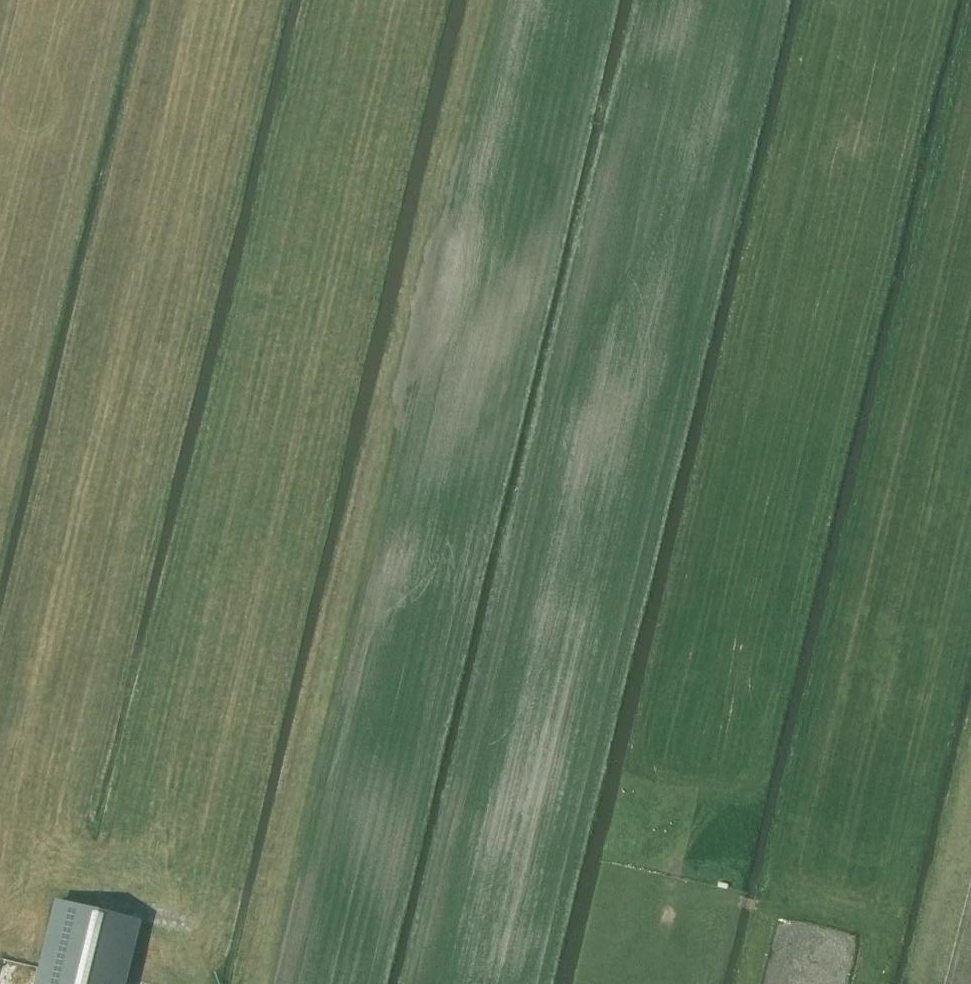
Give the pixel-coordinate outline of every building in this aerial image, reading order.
[(60,901),(39,983),(120,983),(136,919),(60,901)]
